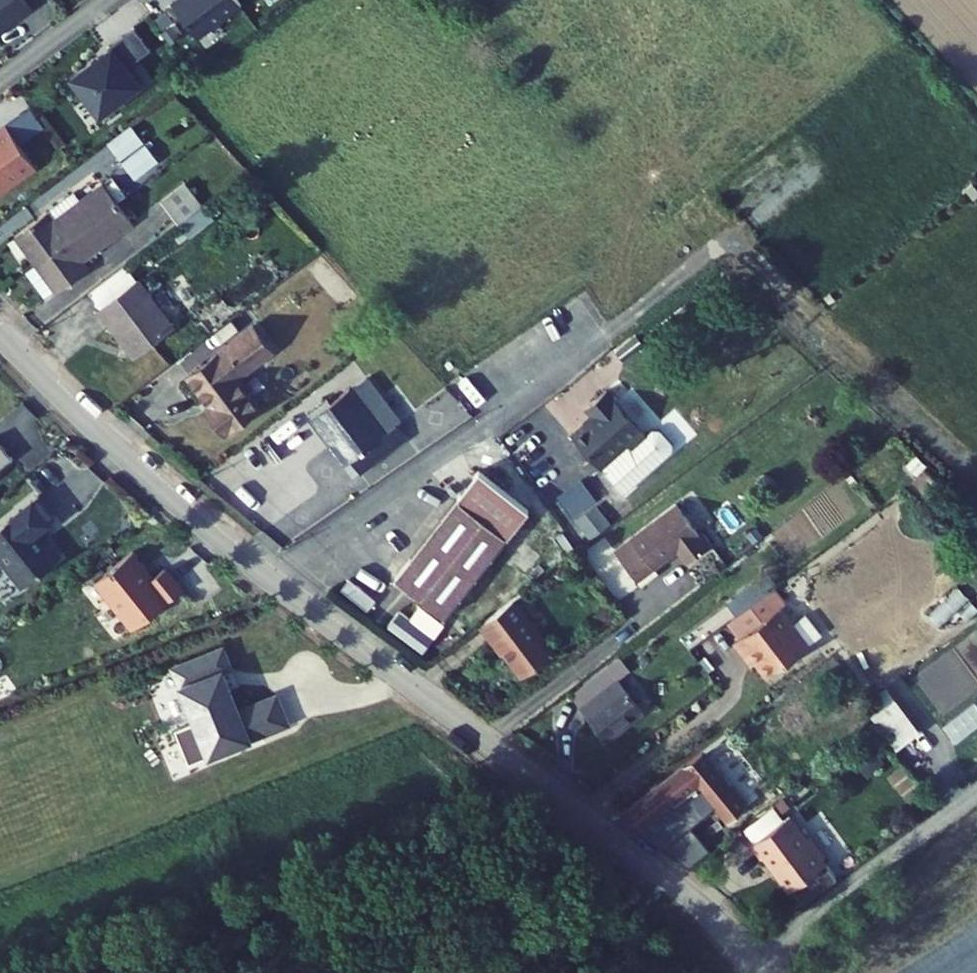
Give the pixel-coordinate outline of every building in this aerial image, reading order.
[(11,0),(0,0),(0,8),(11,0)] [(184,14),(203,0),(173,0),(184,14)] [(138,29),(122,6),(54,52),(86,98),(128,70),(112,46),(138,29)] [(0,116),(0,166),(24,147),(0,116)] [(112,142),(124,157),(150,138),(139,123),(112,142)] [(127,162),(138,177),(165,158),(154,143),(127,162)] [(13,238),(35,268),(118,207),(103,186),(81,202),(74,193),(13,238)] [(161,208),(178,230),(205,211),(188,189),(161,208)] [(35,268),(54,295),(86,271),(81,265),(133,227),(118,207),(35,268)] [(98,311),(130,356),(171,327),(138,282),(98,311)] [(203,412),(223,438),(258,413),(237,384),(274,358),(255,332),(189,380),(209,407),(203,412)] [(331,447),(347,469),(363,456),(374,470),(408,446),(398,432),(406,426),(373,381),(310,426),(328,450),(331,447)] [(643,444),(607,394),(584,410),(591,420),(567,438),(592,473),(624,450),(627,455),(643,444)] [(2,425),(0,426),(0,462),(19,447),(2,425)] [(660,437),(653,436),(643,444),(627,455),(624,450),(599,468),(620,496),(670,460),(671,453),(660,437)] [(363,456),(347,469),(357,482),(374,470),(363,456)] [(395,564),(442,607),(535,508),(488,465),(395,564)] [(581,474),(557,493),(580,523),(604,504),(581,474)] [(45,485),(0,520),(0,537),(2,540),(0,541),(28,577),(67,547),(56,532),(50,532),(42,521),(62,506),(45,485)] [(623,539),(649,577),(667,565),(663,558),(688,542),(696,553),(722,536),(713,523),(709,526),(688,495),(623,539)] [(150,555),(140,542),(101,572),(117,592),(119,590),(130,604),(129,610),(137,620),(188,580),(171,558),(157,570),(149,560),(150,558),(150,556),(150,555)] [(740,652),(757,677),(795,650),(776,626),(782,622),(759,590),(717,620),(729,636),(725,640),(735,656),(740,652)] [(501,644),(518,668),(548,647),(514,597),(488,615),(495,625),(490,628),(501,644)] [(215,616),(165,639),(189,690),(155,706),(173,744),(274,702),(263,668),(227,685),(206,642),(223,634),(215,616)] [(484,632),(495,648),(501,644),(490,628),(484,632)] [(569,704),(596,743),(630,718),(603,680),(569,704)] [(690,853),(695,847),(689,841),(700,831),(676,802),(696,785),(721,813),(722,815),(739,800),(696,752),(621,815),(640,832),(681,861),(690,853)] [(690,853),(692,854),(746,806),(739,800),(722,815),(721,813),(700,831),(689,841),(695,847),(690,853)] [(802,836),(785,815),(748,846),(760,860),(761,859),(789,891),(793,889),(805,903),(838,878),(820,857),(819,853),(807,837),(802,836)]
